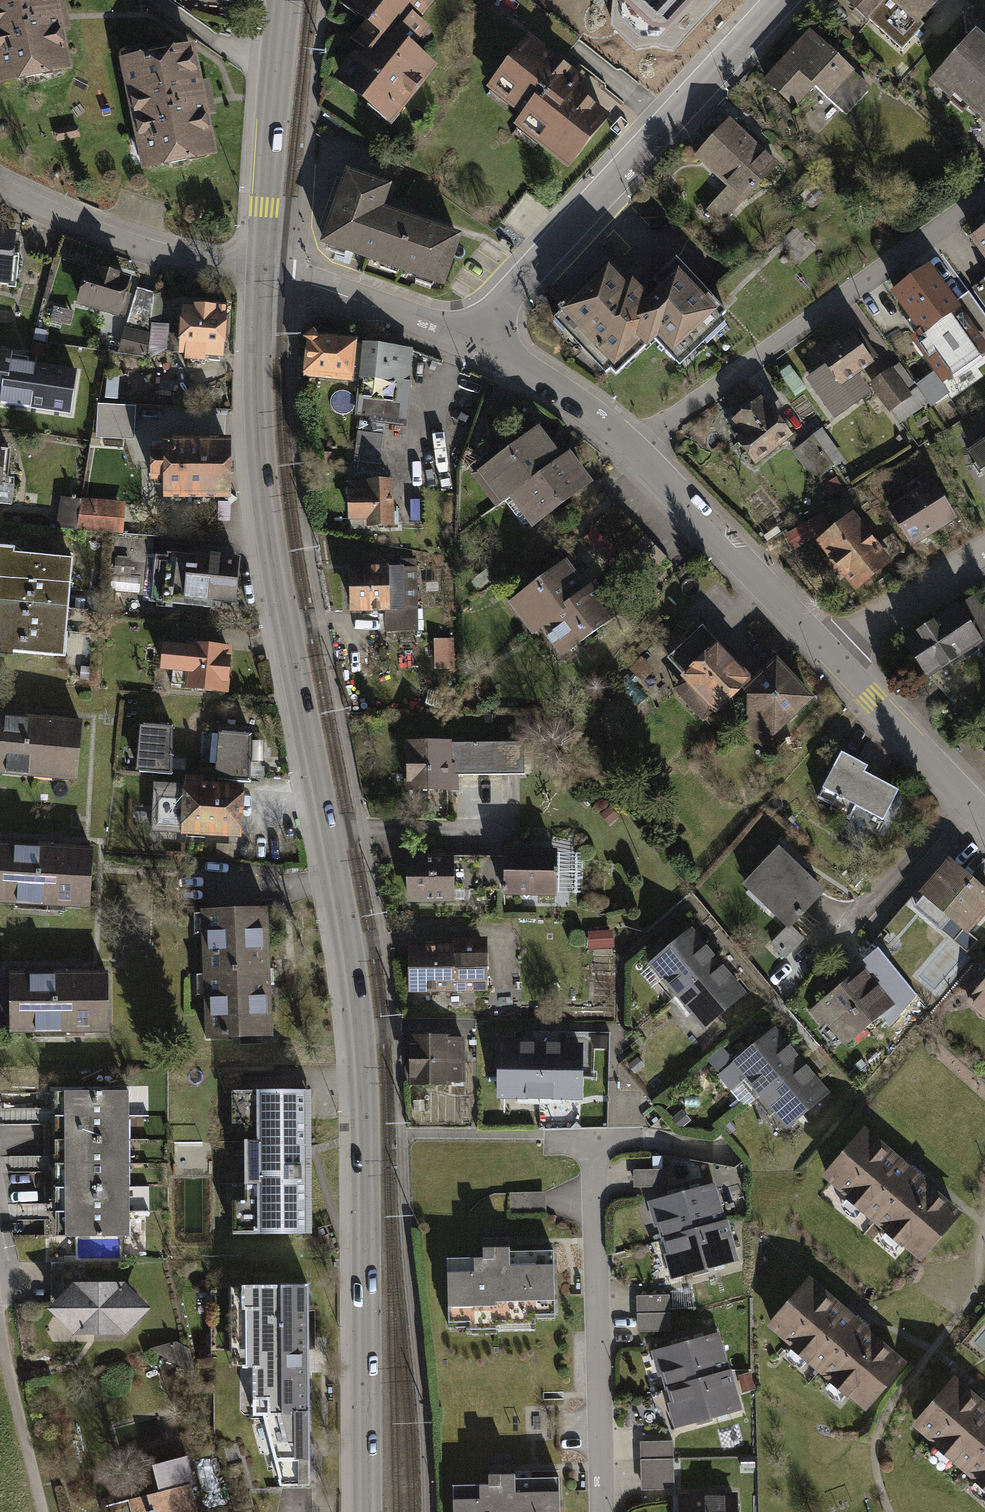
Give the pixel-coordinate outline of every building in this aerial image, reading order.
[(62,0),(0,0),(0,79),(1,86),(77,71),(62,0)] [(370,17),(362,27),(353,38),(362,45),(338,75),(394,119),(440,62),(421,46),(436,28),(422,17),(436,0),(348,0),(370,17)] [(616,1),(614,35),(639,57),(657,54),(677,57),(730,0),(616,0),(616,1)] [(902,47),(945,0),(850,0),(902,47)] [(873,81),(811,27),(766,78),(796,104),(816,81),(848,109),(873,81)] [(585,72),(533,32),(492,85),(527,112),(518,123),(572,163),(612,111),(576,83),(585,72)] [(980,32),(933,84),(955,104),(959,99),(984,123),(984,37),(980,32)] [(221,153),(198,44),(123,60),(146,169),(221,153)] [(784,161),(735,114),(698,150),(731,181),(707,204),(720,219),(784,161)] [(393,177),(348,162),(324,233),(449,275),(464,228),(385,201),(393,177)] [(21,227),(0,225),(0,281),(16,282),(21,227)] [(975,238),(984,251),(984,231),(975,238)] [(638,344),(644,350),(647,353),(654,346),(676,370),(727,323),(674,266),(652,286),(660,294),(647,306),(640,315),(639,330),(640,333),(638,344)] [(134,280),(90,267),(78,308),(122,321),(134,280)] [(612,379),(644,350),(638,344),(640,333),(639,330),(640,315),(647,306),(629,286),(625,290),(606,270),(554,318),(612,379)] [(967,307),(940,271),(903,298),(929,332),(923,336),(942,362),(983,332),(965,308),(967,307)] [(157,293),(139,289),(121,352),(146,356),(157,293)] [(198,305),(186,304),(182,352),(188,352),(188,357),(209,358),(210,353),(227,355),(231,309),(225,309),(226,303),(199,301),(198,305)] [(74,315),(55,310),(52,323),(71,328),(74,315)] [(357,380),(362,336),(321,331),(317,326),(306,334),(310,339),(306,375),(357,380)] [(850,335),(817,359),(840,390),(873,365),(850,335)] [(411,380),(415,346),(367,340),(363,376),(361,376),(356,419),(410,425),(415,381),(411,380)] [(0,347),(0,382),(35,385),(39,351),(0,347)] [(916,392),(897,366),(874,382),(894,408),(916,392)] [(755,473),(792,442),(758,402),(730,426),(742,439),(732,447),(755,473)] [(138,441),(139,406),(100,405),(99,440),(138,441)] [(37,406),(37,416),(76,418),(76,408),(37,406)] [(537,525),(597,481),(585,464),(573,448),(565,453),(556,440),(545,425),(479,473),(501,504),(515,494),(537,525)] [(823,431),(792,452),(814,484),(833,470),(845,462),(823,431)] [(233,494),(234,449),(224,442),(166,442),(166,450),(152,450),(152,482),(164,482),(164,501),(224,502),(233,494)] [(967,455),(984,483),(984,444),(967,455)] [(5,496),(9,458),(0,457),(0,496),(5,496)] [(366,488),(348,488),(348,518),(367,518),(368,525),(395,525),(394,476),(366,476),(366,488)] [(958,523),(933,484),(888,512),(914,552),(958,523)] [(80,527),(84,498),(63,495),(60,525),(80,527)] [(126,532),(128,500),(84,497),(84,498),(80,527),(81,528),(126,532)] [(798,549),(835,531),(828,517),(790,535),(798,549)] [(852,587),(858,595),(900,561),(886,544),(876,552),(851,521),(815,550),(848,591),(852,587)] [(17,551),(0,549),(0,655),(68,659),(77,564),(18,557),(17,551)] [(238,607),(243,557),(170,550),(165,600),(238,607)] [(537,633),(545,628),(567,657),(627,611),(614,594),(601,577),(592,583),(582,569),(572,556),(513,601),(537,633)] [(352,610),(386,609),(386,628),(419,628),(419,557),(389,557),(389,563),(351,563),(352,610)] [(905,638),(930,675),(984,640),(984,606),(976,592),(905,638)] [(722,713),(728,707),(761,678),(708,622),(691,638),(679,625),(660,643),(670,654),(689,674),(676,686),(707,720),(719,709),(722,713)] [(454,637),(434,638),(435,667),(454,667),(454,637)] [(232,643),(187,639),(183,687),(228,690),(232,643)] [(765,746),(819,694),(783,656),(761,678),(728,707),(765,746)] [(80,779),(86,718),(0,709),(0,771),(80,779)] [(172,724),(139,722),(136,772),(169,773),(172,724)] [(249,781),(249,733),(218,730),(215,777),(249,781)] [(456,736),(409,736),(409,791),(459,791),(459,772),(527,772),(527,740),(456,740),(456,736)] [(869,762),(843,750),(820,796),(832,803),(830,808),(849,818),(857,802),(885,816),(900,786),(865,769),(869,762)] [(184,832),(187,782),(157,780),(154,830),(184,832)] [(248,783),(187,780),(187,782),(184,832),(184,833),(245,837),(248,783)] [(612,824),(621,816),(612,805),(602,813),(612,824)] [(93,905),(96,845),(0,840),(0,900),(93,905)] [(783,959),(804,937),(792,926),(827,890),(778,843),(741,881),(749,888),(746,891),(783,927),(767,944),(783,959)] [(504,892),(556,893),(557,850),(505,849),(504,892)] [(407,900),(453,900),(453,855),(407,855),(407,900)] [(984,910),(984,891),(950,861),(923,894),(925,896),(968,931),(984,910)] [(271,906),(204,908),(211,1036),(276,1034),(271,906)] [(691,926),(646,963),(703,1029),(747,992),(728,970),(710,949),(691,926)] [(611,930),(588,931),(589,949),(612,947),(611,930)] [(413,990),(490,989),(490,935),(454,935),(454,944),(413,944),(413,990)] [(848,1044),(899,1003),(867,964),(812,1008),(825,1024),(829,1021),(848,1044)] [(15,1031),(112,1030),(112,969),(14,970),(15,1031)] [(971,1000),(984,1012),(984,984),(971,1000)] [(775,1030),(733,1064),(786,1129),(829,1094),(810,1071),(792,1050),(775,1030)] [(468,1035),(413,1035),(413,1084),(454,1084),(454,1079),(467,1079),(468,1035)] [(521,1043),(497,1043),(496,1100),(581,1102),(582,1045),(558,1044),(521,1043)] [(309,1087),(233,1088),(233,1122),(245,1122),(245,1200),(231,1200),(231,1236),(310,1235),(309,1152),(309,1087)] [(134,1236),(132,1089),(69,1089),(69,1112),(69,1124),(70,1155),(70,1166),(70,1209),(71,1222),(71,1237),(134,1236)] [(926,1258),(966,1210),(868,1127),(828,1174),(926,1258)] [(671,1187),(670,1169),(638,1171),(639,1189),(671,1187)] [(728,1219),(718,1182),(650,1201),(657,1225),(663,1224),(670,1250),(666,1251),(674,1279),(743,1259),(731,1218),(728,1219)] [(516,1191),(516,1211),(549,1211),(550,1191),(516,1191)] [(565,1315),(563,1247),(519,1248),(518,1241),(486,1242),(486,1254),(451,1255),(453,1327),(471,1327),(471,1334),(503,1333),(503,1325),(539,1324),(539,1316),(565,1315)] [(124,1261),(48,1260),(47,1308),(71,1335),(125,1334),(149,1308),(124,1281),(124,1261)] [(913,1361),(814,1277),(772,1326),(872,1410),(913,1361)] [(313,1352),(312,1283),(234,1284),(236,1365),(255,1366),(257,1416),(266,1416),(284,1486),(315,1486),(315,1449),(313,1352)] [(673,1293),(640,1294),(641,1331),(673,1330),(673,1293)] [(733,1369),(722,1330),(655,1350),(662,1375),(665,1374),(673,1401),(670,1402),(678,1427),(747,1406),(735,1368),(733,1369)] [(957,1376),(918,1422),(984,1480),(984,1399),(957,1376)] [(675,1439),(643,1440),(644,1488),(677,1487),(675,1439)] [(158,1489),(194,1480),(188,1455),(151,1464),(158,1489)] [(568,1474),(524,1475),(524,1468),(491,1469),(491,1480),(457,1481),(458,1511),(569,1511),(568,1474)] [(191,1483),(128,1499),(131,1511),(199,1511),(191,1483)] [(682,1493),(683,1511),(741,1511),(741,1492),(682,1493)]
